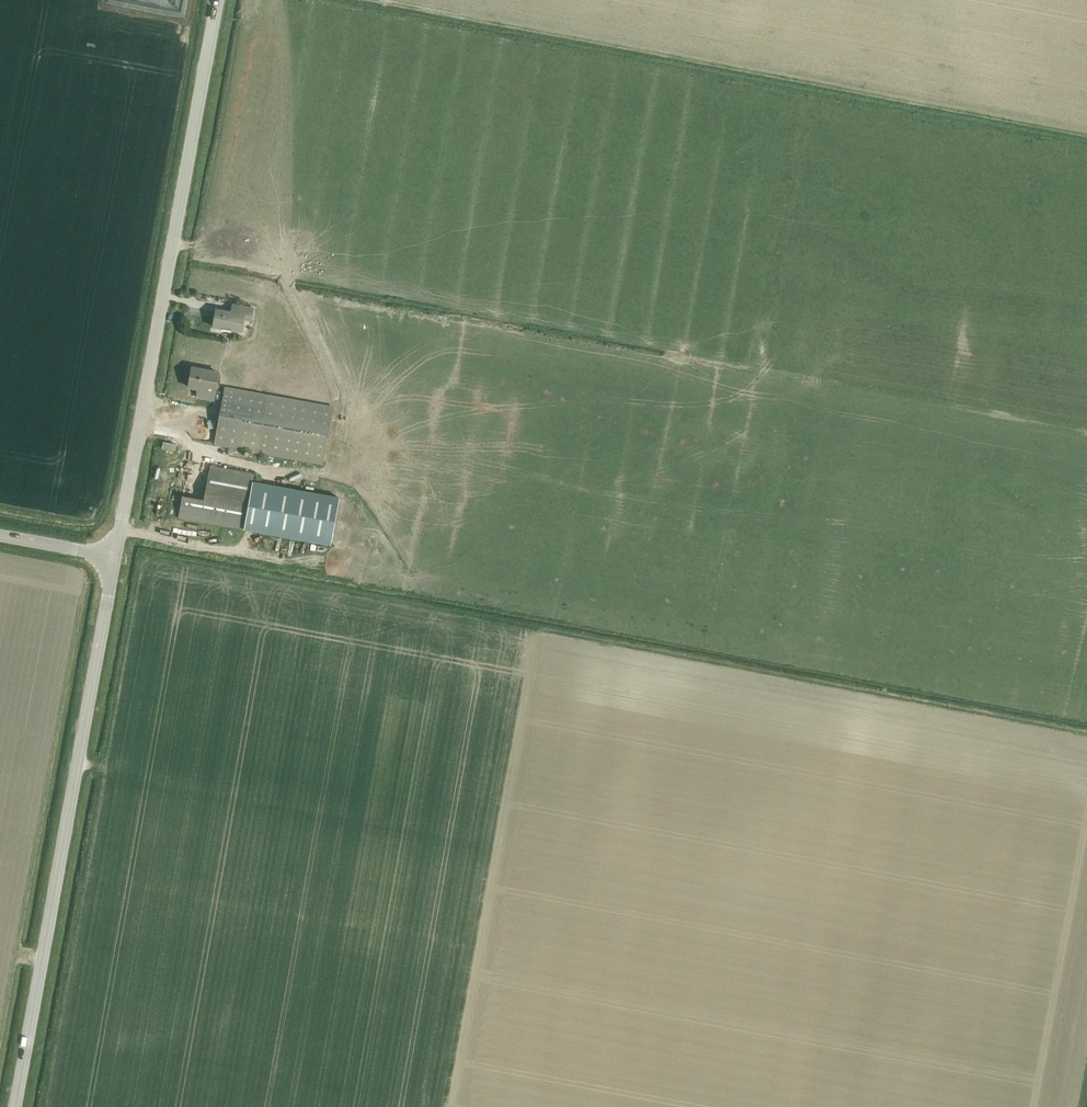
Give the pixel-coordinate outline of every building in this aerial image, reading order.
[(217,310),(213,328),(242,333),(244,320),(251,321),(254,309),(233,305),(232,313),(217,310)] [(214,401),(219,373),(193,368),(189,388),(199,390),(197,398),(214,401)] [(215,444),(324,464),(334,408),(225,388),(215,444)] [(183,496),(179,518),(245,530),(254,482),(255,474),(238,471),(237,471),(224,468),(211,466),(205,500),(183,496)] [(254,482),(245,530),(309,541),(331,545),(339,498),(319,494),(254,482)]
